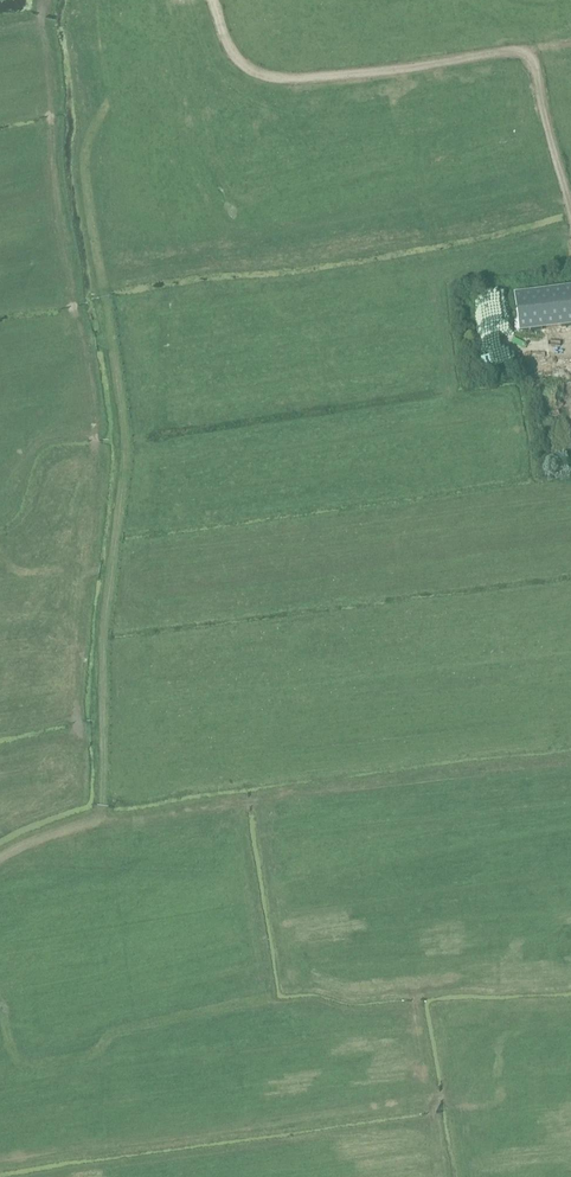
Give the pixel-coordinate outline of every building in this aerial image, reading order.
[(570,323),(570,284),(514,292),(519,330),(570,323)]
